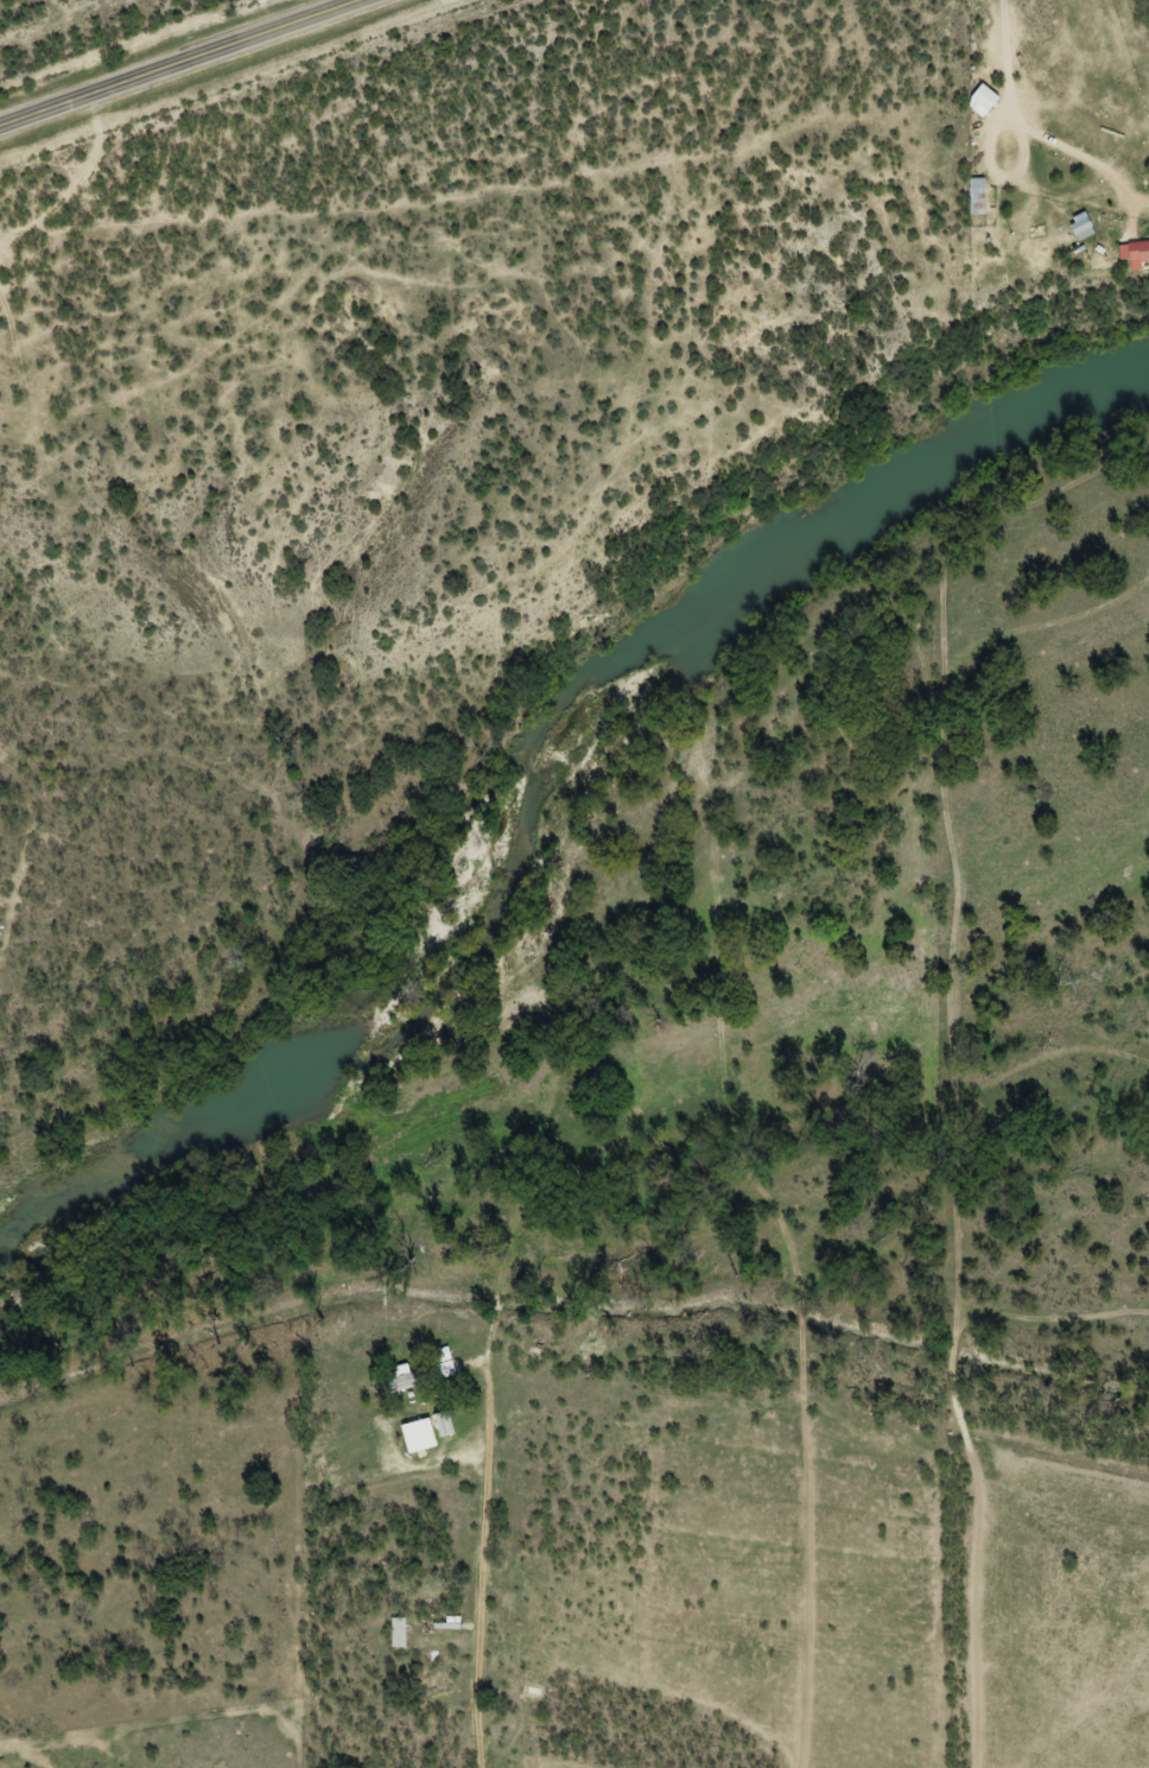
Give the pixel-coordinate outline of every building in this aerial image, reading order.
[(977,97),(995,110),(1006,96),(988,83),(977,97)] [(973,213),(990,213),(990,176),(973,176),(973,213)] [(1100,233),(1093,211),(1074,217),(1081,239),(1100,233)] [(1140,261),(1148,261),(1148,238),(1138,239),(1140,261)] [(389,1392),(460,1373),(456,1359),(386,1379),(389,1392)] [(403,1424),(410,1453),(443,1445),(441,1438),(459,1434),(454,1412),(403,1424)] [(410,1646),(410,1616),(392,1617),(393,1647),(410,1646)]
